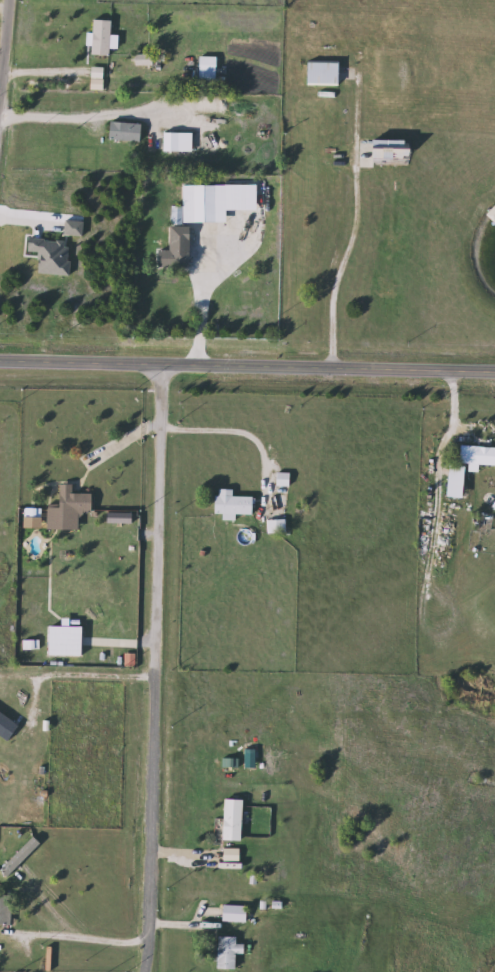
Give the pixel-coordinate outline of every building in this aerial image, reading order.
[(114,56),(97,56),(97,21),(114,21),(114,56)] [(201,80),(201,56),(219,56),(219,80),(201,80)] [(342,85),(309,85),(309,62),(342,62),(342,85)] [(145,125),(143,143),(110,140),(111,122),(145,125)] [(196,153),(166,153),(166,133),(196,133),(196,153)] [(173,225),(173,207),(183,207),(183,225),(173,225)] [(163,269),(163,251),(191,251),(191,269),(163,269)] [(454,447),(494,448),(494,466),(454,464),(454,447)] [(96,494),(96,513),(82,513),(82,530),(64,530),(65,485),(75,485),(74,494),(96,494)] [(235,496),(257,497),(257,515),(217,514),(218,489),(236,490),(235,496)] [(11,742),(0,735),(0,709),(23,724),(11,742)] [(246,799),(246,840),(227,840),(227,799),(246,799)] [(227,862),(227,850),(241,850),(241,862),(227,862)] [(13,924),(0,924),(0,895),(13,895),(13,924)] [(250,921),(224,921),(224,905),(250,905),(250,921)] [(240,937),(240,944),(247,944),(247,954),(240,954),(240,969),(221,969),(221,937),(240,937)]
